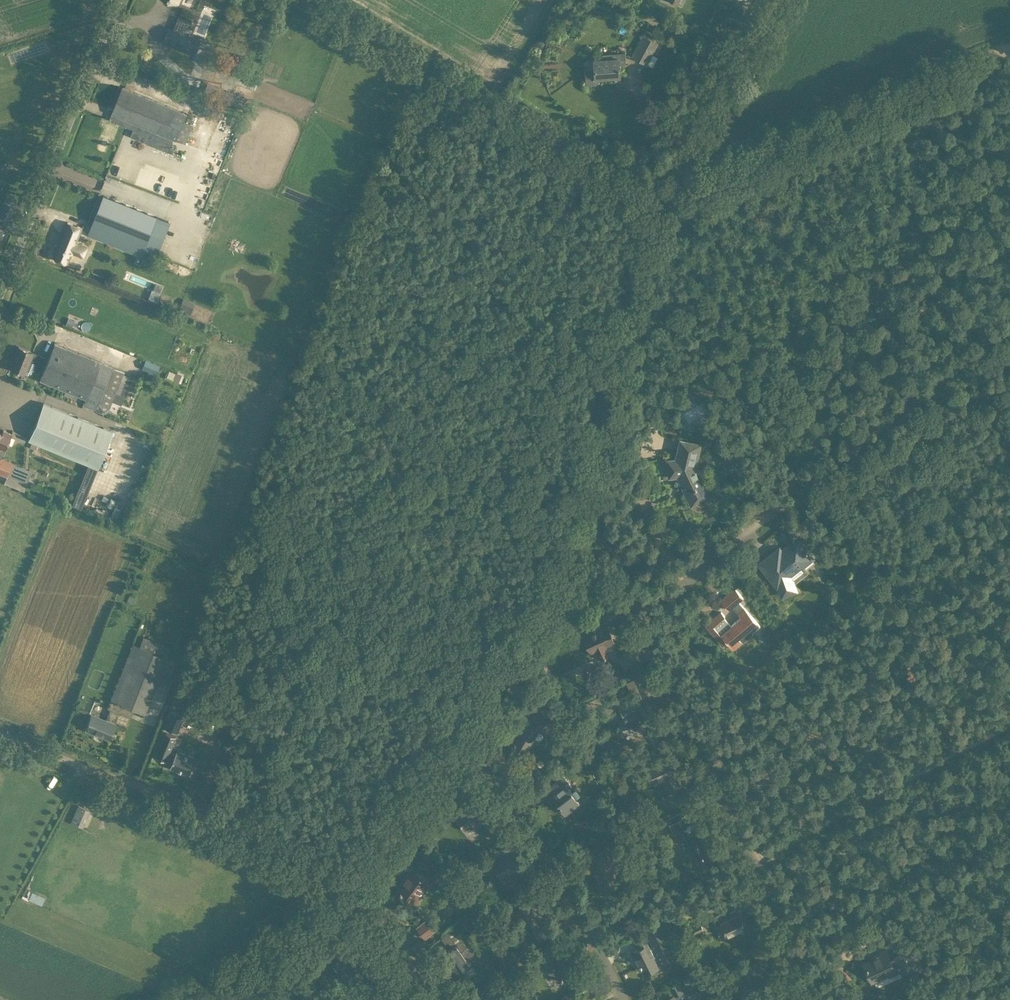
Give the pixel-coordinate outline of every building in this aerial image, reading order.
[(169,28),(164,41),(195,54),(200,41),(169,28)] [(648,36),(644,34),(632,56),(646,63),(658,41),(655,40),(657,36),(649,32),(648,36)] [(585,68),(586,84),(597,83),(597,78),(621,76),(620,65),(627,64),(626,52),(602,54),(603,57),(594,58),(595,67),(585,68)] [(222,86),(219,94),(226,97),(226,98),(242,105),(245,97),(229,90),(229,89),(222,86)] [(110,119),(119,123),(134,129),(131,135),(169,151),(174,139),(177,140),(184,121),(187,113),(166,104),(132,90),(123,87),(110,119)] [(102,137),(97,148),(106,152),(110,140),(102,137)] [(144,250),(157,217),(104,195),(91,228),(118,239),(116,246),(135,253),(142,256),(144,250)] [(62,237),(54,257),(63,260),(68,263),(68,262),(72,252),(78,254),(84,256),(85,252),(87,248),(76,243),(83,227),(68,221),(62,237)] [(18,346),(10,367),(24,373),(28,374),(31,373),(35,363),(44,367),(40,378),(86,397),(83,403),(107,413),(123,373),(124,370),(54,343),(48,358),(18,346)] [(88,464),(97,468),(113,431),(43,402),(28,439),(88,464)] [(1,458),(12,433),(3,430),(2,433),(0,432),(0,458),(1,458)] [(699,505),(700,505),(702,505),(703,505),(704,503),(705,502),(705,500),(704,499),(710,496),(705,487),(696,465),(701,444),(691,442),(691,441),(681,439),(676,459),(668,460),(670,476),(678,475),(692,504),(697,502),(698,504),(699,505)] [(0,458),(0,473),(7,476),(26,483),(31,471),(1,458),(0,458)] [(779,586),(783,595),(796,590),(794,583),(808,572),(804,567),(814,560),(804,546),(798,538),(783,549),(779,545),(757,562),(777,588),(779,586)] [(869,566),(863,570),(866,574),(872,570),(869,566)] [(861,577),(852,583),(856,589),(865,583),(861,577)] [(721,634),(733,648),(760,626),(739,601),(743,597),(735,588),(721,600),(729,609),(732,607),(741,616),(731,625),(724,616),(725,616),(721,611),(706,624),(717,638),(721,634)] [(597,651),(600,659),(610,654),(606,645),(614,641),(606,624),(599,609),(587,614),(594,629),(583,634),(592,653),(597,651)] [(143,714),(166,656),(133,643),(107,708),(111,709),(106,719),(93,713),(88,724),(87,724),(86,725),(87,726),(85,729),(86,729),(86,728),(100,734),(109,738),(120,713),(131,717),(133,710),(143,714)] [(538,662),(538,663),(545,678),(554,674),(547,657),(539,661),(538,662)] [(422,689),(430,691),(432,683),(425,681),(422,689)] [(619,704),(631,731),(650,721),(645,711),(646,711),(638,695),(640,694),(636,685),(630,688),(634,696),(619,704)] [(191,689),(187,701),(192,702),(196,691),(191,689)] [(570,697),(564,702),(567,707),(574,702),(570,697)] [(591,701),(583,705),(585,711),(594,706),(591,701)] [(607,706),(600,710),(603,716),(619,708),(616,702),(607,706)] [(511,738),(534,752),(535,749),(530,746),(541,727),(547,731),(554,718),(537,707),(530,719),(525,716),(511,738)] [(177,733),(183,718),(171,713),(165,728),(177,733)] [(166,761),(166,759),(172,761),(170,767),(190,775),(196,758),(176,750),(175,754),(169,752),(176,736),(166,732),(156,757),(166,761)] [(579,754),(586,764),(597,756),(590,746),(579,754)] [(663,775),(670,790),(680,785),(668,757),(646,766),(652,780),(663,775)] [(557,780),(549,786),(561,800),(557,803),(560,807),(560,809),(562,812),(564,812),(565,813),(566,812),(567,812),(570,810),(570,808),(573,806),(580,800),(569,788),(573,784),(564,774),(557,780)] [(71,822),(82,826),(89,810),(78,805),(71,822)] [(683,811),(667,819),(666,819),(670,826),(676,823),(680,831),(682,830),(690,847),(691,847),(696,859),(714,850),(708,838),(706,839),(698,822),(687,827),(684,820),(687,819),(683,811)] [(646,830),(640,832),(642,838),(648,836),(646,830)] [(498,869),(512,889),(513,889),(510,884),(522,876),(525,880),(526,879),(513,861),(519,857),(509,843),(511,842),(510,842),(478,865),(488,878),(495,874),(493,872),(498,869)] [(587,859),(601,885),(619,876),(605,849),(587,859)] [(456,852),(440,864),(447,875),(464,863),(456,852)] [(398,888),(416,901),(430,882),(412,869),(398,888)] [(28,900),(41,905),(45,897),(32,892),(28,900)] [(528,929),(533,940),(552,931),(540,908),(546,905),(542,896),(543,896),(542,895),(516,909),(525,930),(528,929)] [(636,900),(631,902),(636,913),(641,911),(636,900)] [(707,906),(710,912),(721,907),(719,901),(707,906)] [(679,907),(685,919),(691,917),(685,904),(679,907)] [(724,930),(726,934),(746,925),(740,912),(726,919),(723,912),(713,917),(720,932),(724,930)] [(476,914),(455,928),(461,937),(482,923),(476,914)] [(418,927),(425,937),(436,929),(428,919),(418,927)] [(701,924),(691,928),(694,934),(704,929),(701,924)] [(634,950),(645,973),(664,963),(660,954),(658,955),(650,938),(652,936),(649,930),(635,938),(640,948),(634,950)] [(455,968),(459,973),(472,965),(467,958),(474,953),(469,945),(467,946),(463,940),(443,953),(454,969),(455,968)] [(874,959),(865,963),(874,984),(875,984),(873,979),(887,973),(889,977),(901,971),(902,973),(909,970),(911,975),(923,969),(914,949),(907,952),(895,957),(896,959),(890,962),(886,953),(874,959)] [(547,956),(542,958),(551,975),(553,979),(556,980),(561,978),(562,980),(563,979),(566,984),(570,983),(578,978),(567,956),(560,960),(556,951),(547,956)] [(318,968),(327,980),(338,972),(329,960),(318,968)] [(503,962),(502,965),(504,968),(507,969),(510,967),(510,963),(508,960),(505,960),(503,962)] [(703,972),(695,977),(698,982),(706,978),(703,972)] [(682,996),(693,990),(688,980),(681,983),(680,981),(669,986),(670,989),(666,990),(670,997),(664,999),(685,999),(682,996)] [(467,987),(462,991),(466,997),(471,993),(467,987)] [(492,990),(479,999),(500,999),(492,990)]
